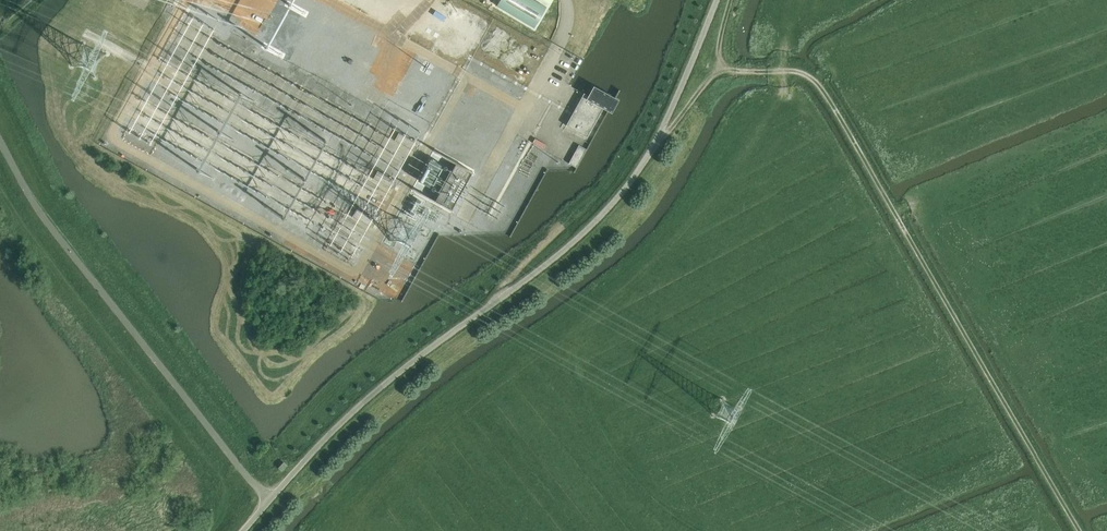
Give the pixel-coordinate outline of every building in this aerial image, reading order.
[(584,93),(566,125),(587,137),(603,108),(604,107),(611,111),(616,101),(594,89),(590,97),(584,93)] [(399,133),(395,140),(413,151),(417,143),(399,133)] [(579,144),(569,163),(577,167),(587,149),(579,144)] [(455,165),(434,202),(450,211),(471,174),(455,165)] [(378,171),(373,179),(392,189),(396,181),(378,171)] [(356,209),(352,217),(371,227),(375,220),(356,209)] [(284,462),(278,468),(282,472),(288,466),(284,462)]
